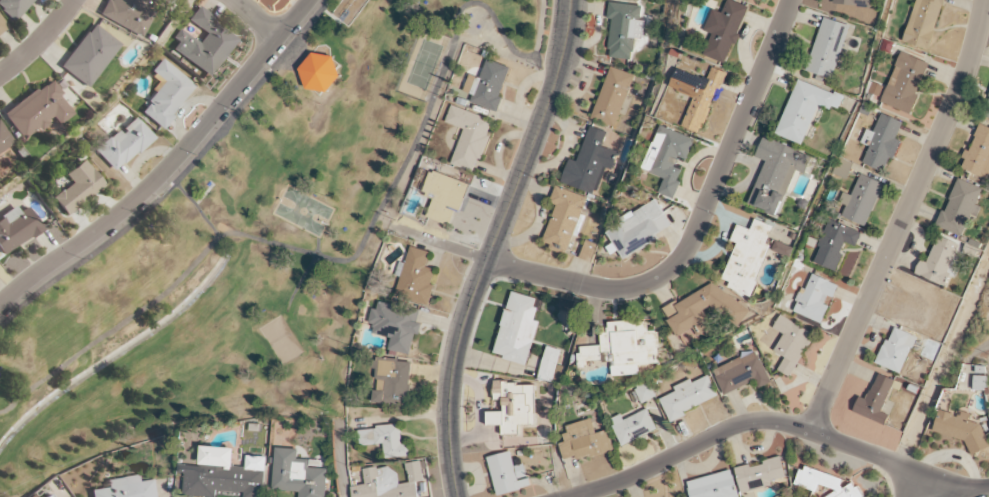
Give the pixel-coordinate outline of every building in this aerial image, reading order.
[(14,22),(34,0),(0,0),(0,9),(14,22)] [(141,38),(161,0),(111,0),(102,18),(141,38)] [(748,7),(729,0),(726,0),(722,13),(712,10),(704,31),(712,34),(704,55),(727,64),(748,7)] [(903,43),(929,50),(944,0),(915,0),(903,43)] [(612,19),(608,58),(631,60),(634,38),(642,39),(644,22),(639,21),(641,6),(609,2),(607,19),(612,19)] [(210,76),(236,39),(213,23),(216,18),(198,6),(188,21),(206,33),(199,43),(179,29),(173,38),(178,42),(172,51),(210,76)] [(8,29),(0,18),(0,35),(8,29)] [(849,26),(822,18),(806,71),(833,79),(849,26)] [(60,67),(87,88),(121,45),(93,24),(60,67)] [(929,63),(900,52),(881,103),(910,114),(929,63)] [(334,93),(337,56),(305,54),(302,90),(334,93)] [(195,87),(164,59),(153,71),(166,83),(140,111),(162,130),(173,118),(170,115),(195,87)] [(471,103),(498,112),(502,98),(500,97),(510,68),(487,59),(480,78),(470,75),(464,92),(473,95),(471,103)] [(634,76),(610,67),(591,119),(615,128),(634,76)] [(676,69),(669,89),(693,97),(682,127),(701,134),(724,72),(711,67),(707,80),(676,69)] [(802,144),(805,136),(813,139),(824,107),(837,111),(842,96),(796,80),(777,135),(802,144)] [(3,114),(22,140),(53,118),(58,125),(73,114),(50,81),(3,114)] [(493,120),(451,105),(445,122),(464,129),(451,165),(475,173),(493,120)] [(902,121),(880,114),(873,132),(865,129),(861,143),(869,146),(862,164),(884,171),(889,158),(894,160),(901,142),(895,140),(902,121)] [(115,172),(153,137),(136,118),(120,133),(117,130),(95,150),(115,172)] [(15,145),(0,121),(0,155),(15,145)] [(978,123),(965,159),(966,160),(962,170),(988,179),(988,177),(988,127),(978,123)] [(561,183),(596,195),(604,169),(611,171),(617,152),(602,147),(607,132),(589,126),(577,162),(569,159),(561,183)] [(642,170),(664,178),(659,193),(674,199),(680,182),(677,181),(681,170),(674,167),(678,157),(686,161),(694,139),(659,126),(642,170)] [(749,205),(779,215),(794,171),(806,174),(812,155),(762,138),(755,158),(764,161),(749,205)] [(66,174),(72,183),(52,198),(65,216),(105,186),(85,160),(66,174)] [(469,184),(431,171),(422,194),(433,198),(427,217),(454,227),(469,184)] [(883,183),(859,174),(851,196),(843,192),(838,203),(846,206),(841,217),(866,227),(883,183)] [(938,228),(963,236),(970,215),(977,218),(980,207),(976,205),(982,188),(956,178),(938,228)] [(556,205),(542,245),(567,254),(587,198),(555,187),(550,203),(556,205)] [(671,226),(656,199),(621,219),(623,223),(608,232),(624,259),(659,240),(656,234),(671,226)] [(20,212),(17,208),(0,219),(0,252),(3,256),(43,230),(29,207),(20,212)] [(722,280),(729,282),(727,289),(751,297),(769,245),(766,244),(772,226),(754,220),(750,230),(736,225),(730,242),(735,243),(722,280)] [(812,263),(835,271),(846,243),(855,247),(861,232),(829,220),(812,263)] [(927,263),(920,260),(914,275),(944,286),(959,244),(936,236),(927,263)] [(585,242),(580,259),(592,262),(597,245),(585,242)] [(790,257),(793,248),(775,242),(772,251),(790,257)] [(429,305),(434,286),(431,285),(435,269),(426,268),(430,252),(410,247),(406,264),(399,262),(396,276),(400,277),(395,297),(429,305)] [(822,323),(829,306),(824,304),(827,296),(833,298),(838,285),(811,275),(803,294),(800,293),(792,312),(822,323)] [(896,319),(926,330),(934,310),(929,308),(935,291),(910,282),(896,319)] [(662,309),(677,337),(691,330),(699,336),(712,328),(703,310),(709,307),(724,316),(725,319),(738,327),(749,311),(746,307),(711,284),(677,302),(675,301),(662,309)] [(528,364),(537,322),(535,321),(540,299),(509,292),(494,357),(528,364)] [(391,338),(388,351),(410,355),(414,334),(420,335),(422,324),(418,323),(420,310),(379,302),(377,310),(372,309),(369,325),(375,326),(373,334),(391,338)] [(778,371),(791,377),(813,333),(779,316),(773,328),(783,334),(774,352),(785,357),(778,371)] [(613,376),(640,375),(640,365),(660,364),(658,331),(649,332),(648,321),(610,323),(612,353),(606,353),(607,362),(612,362),(613,376)] [(901,374),(916,337),(892,327),(877,364),(901,374)] [(602,346),(580,347),(581,368),(590,368),(589,361),(602,361),(602,346)] [(538,380),(553,383),(560,350),(545,347),(538,380)] [(712,370),(724,395),(755,382),(758,389),(771,383),(756,350),(712,370)] [(374,403),(408,405),(411,361),(372,359),(371,370),(376,370),(374,403)] [(853,412),(885,426),(889,415),(881,412),(892,387),(898,389),(901,383),(878,373),(867,400),(859,396),(853,412)] [(718,399),(708,376),(691,383),(690,380),(673,387),(675,392),(660,399),(669,419),(718,399)] [(973,389),(987,390),(987,376),(974,376),(973,389)] [(534,383),(493,384),(494,400),(503,400),(503,412),(487,412),(487,425),(502,425),(502,434),(519,434),(519,425),(535,425),(534,383)] [(622,446),(657,430),(647,409),(623,420),(620,414),(609,420),(622,446)] [(970,442),(969,448),(981,451),(988,426),(968,421),(970,414),(958,411),(958,415),(939,410),(933,433),(970,442)] [(608,430),(595,433),(592,419),(563,426),(567,442),(559,444),(563,460),(575,457),(576,460),(614,451),(608,430)] [(358,429),(359,446),(384,444),(385,459),(410,457),(409,444),(401,445),(399,425),(358,429)] [(266,457),(247,456),(246,468),(234,467),(235,449),(202,446),(201,466),(180,465),(179,474),(187,474),(186,496),(194,496),(217,496),(218,491),(243,492),(242,496),(263,496),(266,457)] [(299,492),(299,496),(326,496),(327,469),(309,468),(310,460),(297,459),(297,449),(275,448),(273,491),(299,492)] [(487,457),(497,496),(530,487),(524,464),(514,467),(510,452),(487,457)] [(786,478),(781,458),(750,465),(735,468),(741,493),(773,486),(772,481),(786,478)] [(416,482),(424,481),(420,461),(405,464),(408,483),(399,484),(396,466),(362,471),(365,485),(351,487),(353,496),(418,496),(416,482)] [(816,492),(818,485),(837,491),(826,496),(864,496),(858,487),(850,484),(844,488),(837,477),(806,467),(799,471),(795,485),(816,492)] [(691,496),(738,496),(732,471),(687,481),(691,496)] [(92,496),(158,496),(156,480),(142,482),(142,475),(107,480),(108,488),(91,490),(92,496)]
